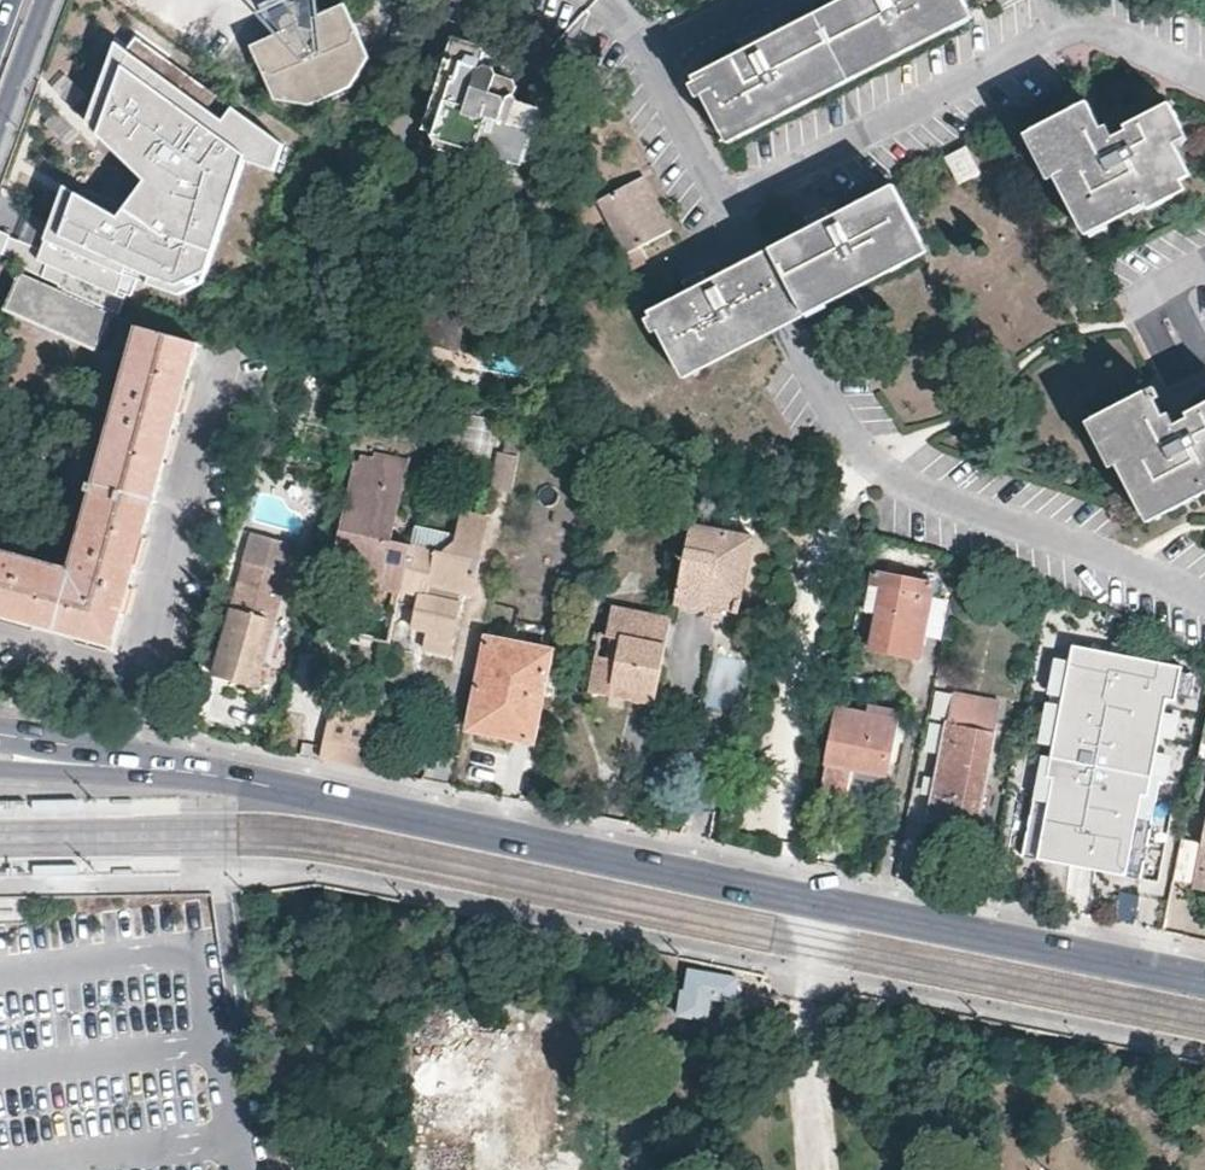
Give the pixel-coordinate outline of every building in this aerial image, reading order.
[(320,0),(287,0),(258,12),(267,21),(279,33),(283,31),(287,29),(284,23),(285,19),(288,14),(295,13),(300,16),(302,24),(314,18),(322,14),(320,0)] [(969,16),(961,0),(842,0),(776,34),(770,23),(737,40),(742,51),(694,77),(728,142),(802,102),(969,16)] [(370,57),(345,3),(322,14),(314,18),(302,24),(300,16),(295,13),(288,14),(285,19),(284,23),(287,29),(283,31),(279,33),(252,45),(277,99),(306,104),(307,95),(348,77),(355,81),(370,57)] [(143,198),(79,168),(51,241),(191,292),(228,264),(266,130),(136,33),(123,110),(172,158),(143,198)] [(492,149),(509,155),(523,160),(540,108),(517,101),(514,94),(516,86),(513,79),(497,73),(493,66),(483,62),(485,52),(481,44),(453,35),(423,127),(439,132),(457,138),(452,152),(451,155),(486,166),(487,163),(492,149)] [(348,77),(307,95),(306,104),(311,105),(352,86),(355,81),(348,77)] [(1164,183),(1187,173),(1166,132),(1179,126),(1166,102),(1110,131),(1106,125),(1099,128),(1085,102),(1031,130),(1036,139),(1082,225),(1140,196),(1147,208),(1170,195),(1164,183)] [(434,146),(452,152),(457,138),(439,132),(434,146)] [(504,169),(509,155),(492,149),(487,163),(504,169)] [(976,172),(964,149),(948,156),(960,181),(976,172)] [(669,230),(641,177),(599,199),(626,251),(619,255),(626,270),(642,261),(635,247),(669,230)] [(862,284),(927,250),(893,184),(824,220),(819,211),(803,219),(808,228),(766,250),(752,257),(736,265),(706,281),(701,272),(686,279),(690,289),(648,310),(684,376),(770,331),(785,323),(801,315),(862,284)] [(469,314),(486,252),(465,246),(467,238),(425,226),(419,248),(434,253),(410,336),(455,350),(465,314),(469,314)] [(28,262),(34,239),(0,230),(0,254),(28,262)] [(111,311),(20,271),(4,309),(96,348),(111,311)] [(138,326),(95,483),(90,481),(88,489),(92,490),(71,569),(0,549),(0,612),(6,614),(7,612),(34,619),(35,621),(82,634),(82,632),(112,640),(110,645),(114,646),(124,610),(121,608),(127,586),(131,585),(196,342),(138,326)] [(1171,420),(1167,413),(1162,415),(1154,400),(1159,396),(1154,387),(1093,417),(1144,514),(1204,483),(1204,485),(1204,403),(1171,420)] [(521,446),(507,443),(506,452),(497,451),(489,488),(512,492),(521,446)] [(331,576),(399,591),(410,543),(388,538),(403,471),(358,461),(331,576)] [(472,596),(487,516),(460,511),(456,536),(443,551),(410,543),(399,591),(398,594),(419,598),(416,612),(415,619),(430,623),(428,636),(426,645),(451,650),(462,594),(472,596)] [(751,535),(689,522),(673,602),(711,610),(713,612),(734,617),(751,535)] [(413,528),(410,543),(443,551),(456,536),(413,528)] [(260,665),(292,541),(250,530),(242,560),(244,561),(214,674),(246,682),(251,663),(260,665)] [(869,583),(882,586),(903,590),(906,578),(871,572),(869,583)] [(882,586),(876,614),(870,648),(916,658),(931,584),(906,578),(903,590),(882,586)] [(864,611),(876,614),(882,586),(869,583),(864,611)] [(398,594),(396,608),(416,612),(419,598),(398,594)] [(652,704),(670,618),(611,606),(605,636),(609,637),(605,657),(594,655),(587,690),(652,704)] [(430,623),(415,619),(412,631),(428,636),(430,623)] [(532,740),(551,651),(488,638),(482,662),(490,664),(488,680),(479,679),(469,728),(532,740)] [(451,650),(426,645),(423,654),(450,660),(451,650)] [(255,685),(260,665),(251,663),(246,682),(255,685)] [(977,821),(1000,701),(953,692),(927,820),(954,825),(956,817),(977,821)] [(883,774),(889,739),(899,740),(903,721),(895,720),(896,711),(866,705),(864,716),(835,710),(825,764),(820,790),(849,795),(854,769),(883,774)] [(1170,781),(1035,756),(1017,853),(1152,877),(1170,781)] [(1204,891),(1204,825),(1193,888),(1204,891)] [(738,976),(689,968),(684,991),(681,991),(676,1013),(706,1018),(710,996),(734,999),(738,976)]
